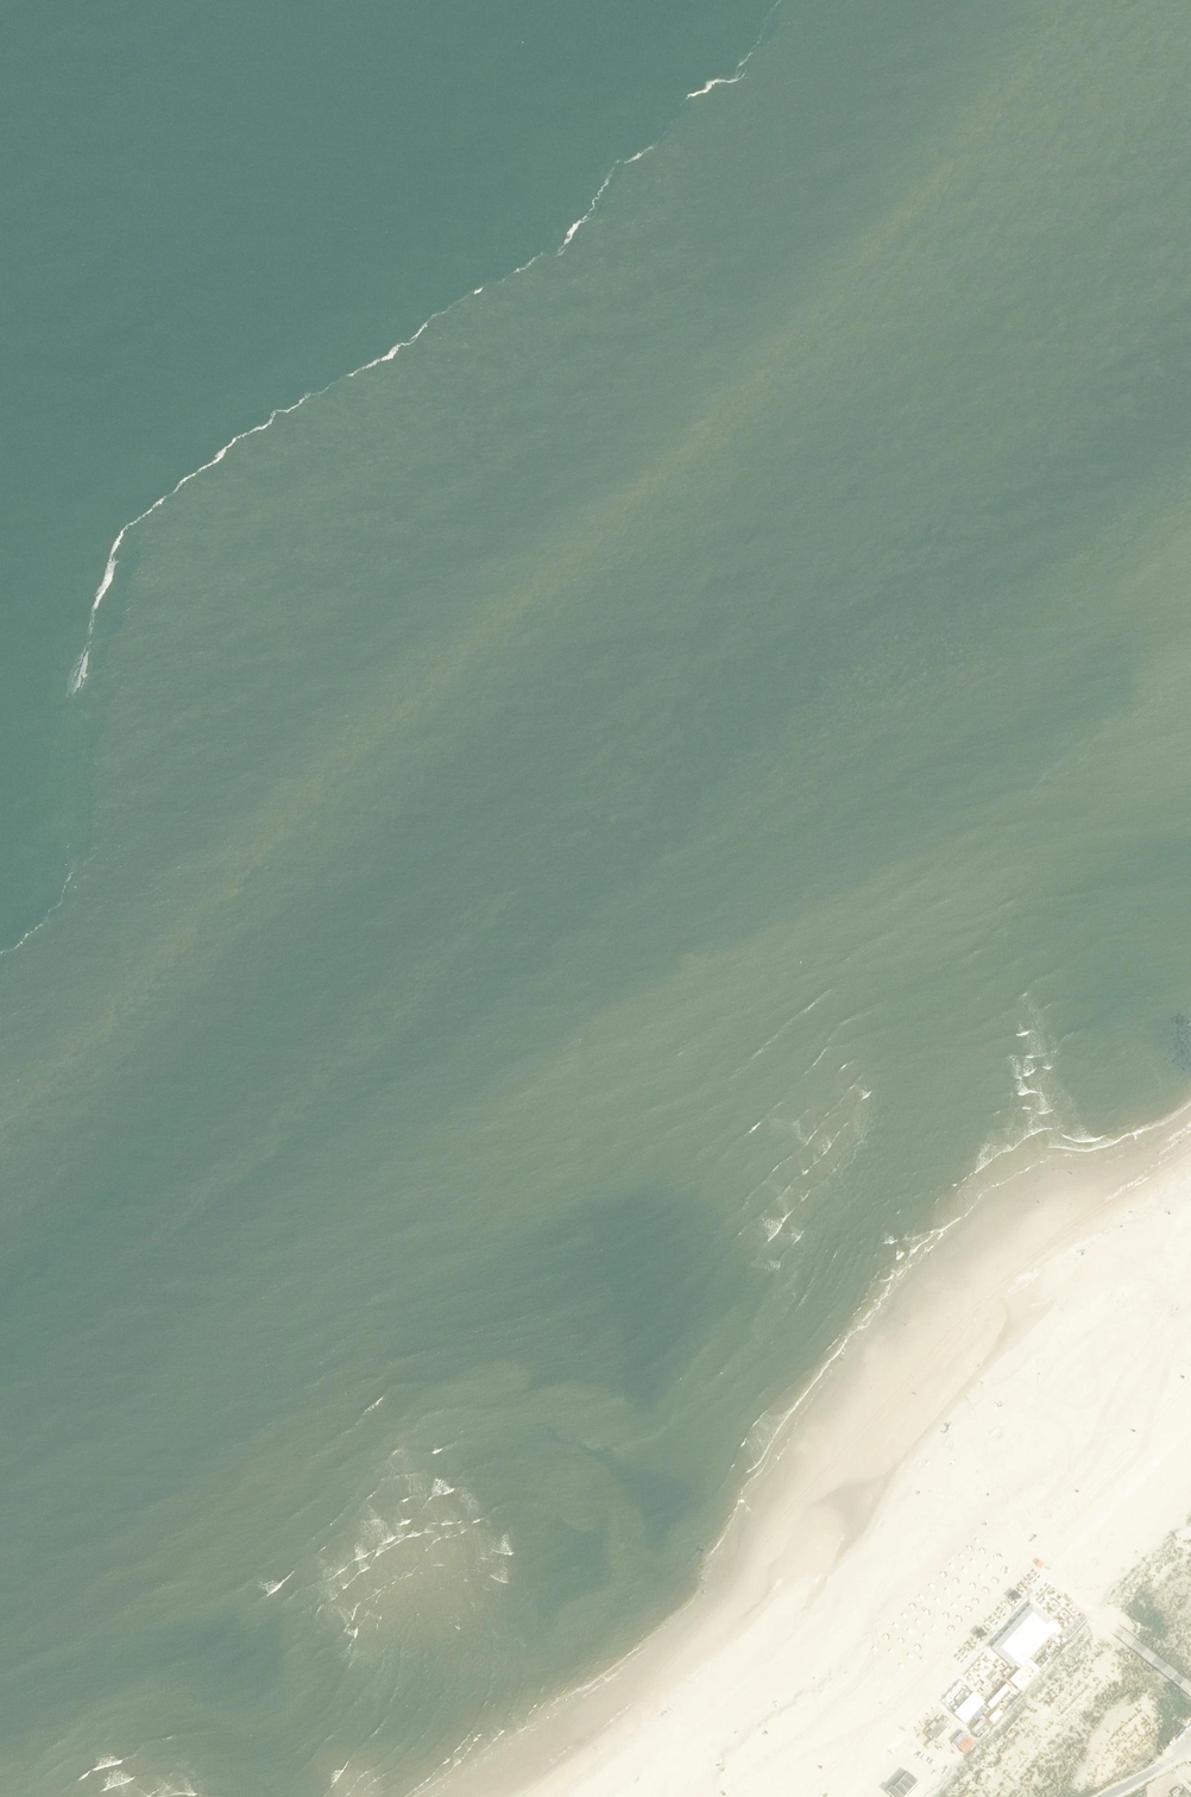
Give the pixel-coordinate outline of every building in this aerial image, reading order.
[(1028,1666),(1055,1637),(1035,1618),(1008,1647),(1028,1666)] [(954,1721),(943,1734),(951,1740),(962,1728),(954,1721)] [(912,1766),(888,1793),(892,1796),(907,1796),(925,1777),(912,1766)]
